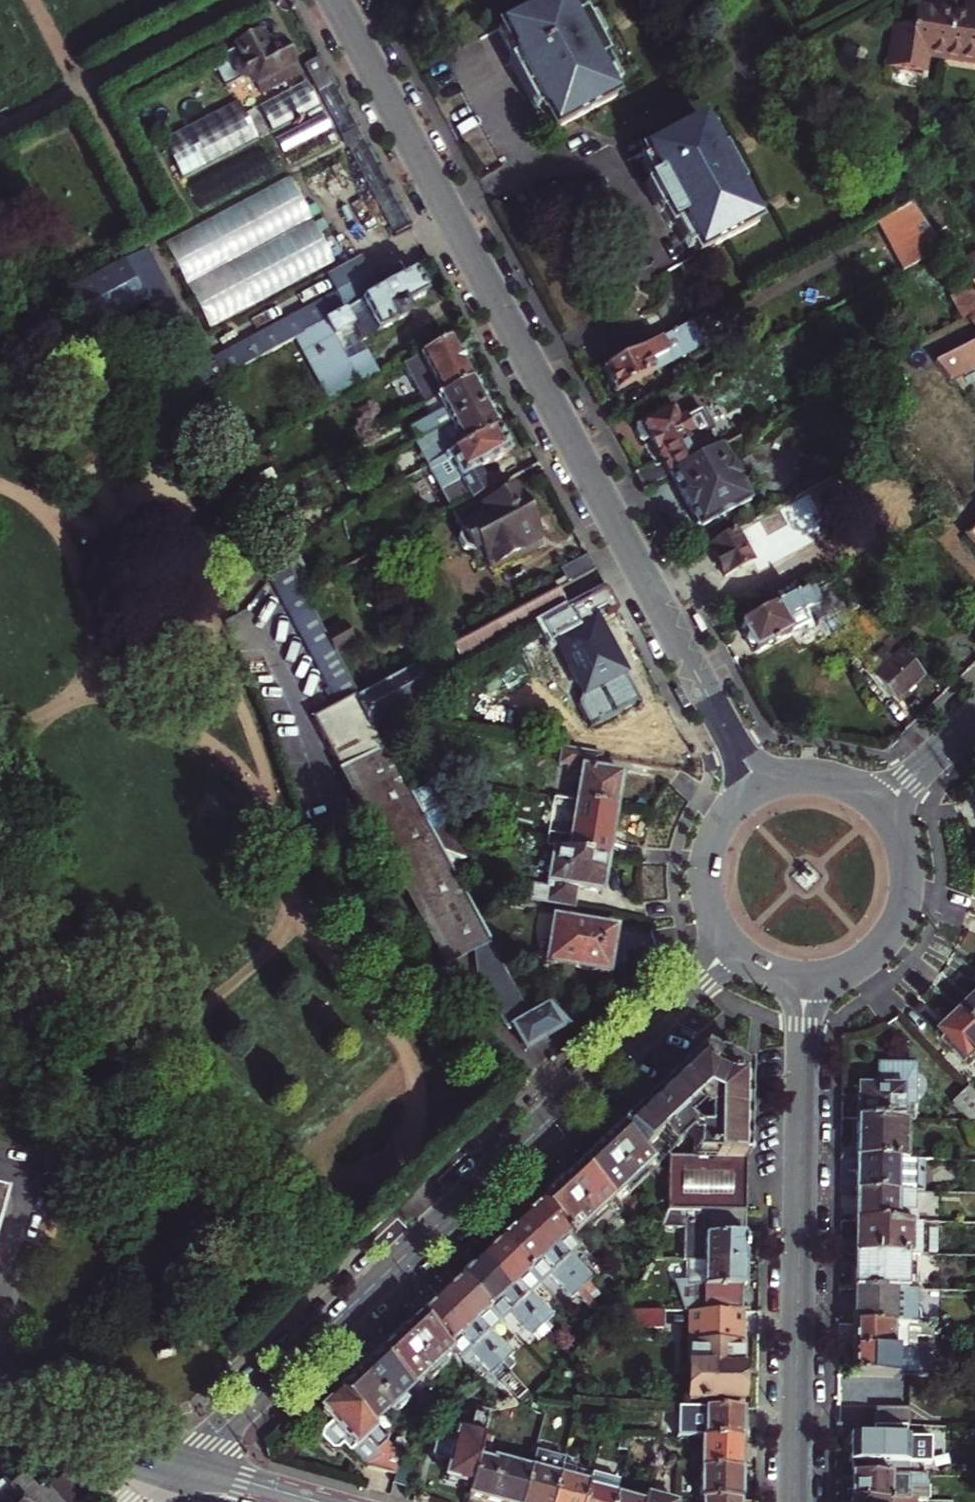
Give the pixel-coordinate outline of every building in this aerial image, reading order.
[(586,19),(580,22),(569,0),(562,0),(504,30),(529,77),(557,130),(620,97),(604,68),(610,65),(586,19)] [(891,68),(925,72),(927,54),(974,61),(974,0),(970,0),(968,13),(952,11),(953,5),(936,3),(936,9),(916,7),(914,27),(897,24),(891,68)] [(269,52),(259,34),(237,46),(248,65),(241,69),(238,75),(241,80),(247,80),(255,76),(259,85),(270,79),(274,86),(288,79),(284,71),(295,65),(283,44),(269,52)] [(337,88),(321,58),(307,66),(399,236),(413,229),(337,88)] [(299,73),(295,65),(284,71),(288,79),(299,73)] [(262,106),(275,132),(321,107),(308,82),(262,106)] [(325,114),(279,138),(286,153),(333,128),(325,114)] [(700,256),(760,225),(706,123),(646,154),(658,176),(649,180),(663,207),(673,226),(682,222),(700,256)] [(205,327),(334,266),(292,178),(163,238),(205,327)] [(900,269),(938,250),(915,205),(877,224),(900,269)] [(145,298),(164,288),(146,253),(127,264),(145,298)] [(333,277),(341,290),(350,308),(382,290),(366,260),(333,277)] [(420,284),(415,273),(382,290),(350,308),(302,334),(312,352),(336,338),(343,352),(409,316),(403,306),(426,294),(420,284)] [(205,364),(164,288),(145,298),(195,392),(302,334),(350,308),(341,290),(205,364)] [(969,290),(948,300),(960,322),(974,315),(974,298),(969,290)] [(692,325),(604,372),(612,385),(616,393),(704,347),(692,325)] [(437,389),(426,394),(430,402),(471,381),(456,353),(449,340),(419,356),(437,389)] [(952,384),(974,371),(974,343),(935,366),(952,384)] [(290,383),(316,369),(308,354),(282,368),(290,383)] [(409,362),(426,394),(437,389),(419,356),(409,362)] [(333,402),(316,369),(290,383),(308,416),(333,402)] [(435,432),(484,406),(477,392),(471,381),(430,402),(421,407),(427,418),(408,428),(415,442),(435,432)] [(428,467),(438,462),(497,431),(487,411),(484,406),(435,432),(440,442),(420,452),(428,467)] [(402,417),(408,428),(427,418),(421,407),(402,417)] [(662,461),(636,475),(645,491),(671,477),(700,462),(694,451),(687,437),(691,435),(683,422),(680,423),(673,410),(636,430),(643,444),(650,440),(662,461)] [(501,439),(497,431),(438,462),(441,469),(452,463),(460,479),(471,499),(489,490),(478,469),(509,453),(501,439)] [(415,442),(420,452),(440,442),(435,432),(415,442)] [(700,462),(671,477),(688,510),(700,532),(752,504),(730,462),(748,452),(742,440),(708,457),(700,462)] [(702,446),(694,451),(700,462),(708,457),(702,446)] [(449,484),(460,479),(452,463),(441,469),(449,484)] [(495,499),(490,490),(489,490),(471,499),(447,512),(455,527),(454,535),(460,546),(469,550),(476,546),(481,555),(489,570),(511,559),(508,554),(532,541),(537,538),(530,525),(536,522),(529,509),(524,500),(518,504),(511,490),(495,499)] [(272,518),(259,494),(252,498),(265,522),(272,518)] [(770,514),(744,528),(751,540),(777,527),(770,514)] [(285,543),(272,518),(265,522),(276,543),(278,547),(285,543)] [(964,540),(974,552),(974,531),(964,540)] [(725,580),(752,565),(735,533),(708,547),(725,580)] [(508,554),(511,559),(512,562),(536,549),(532,541),(508,554)] [(474,559),(481,555),(476,546),(469,550),(474,559)] [(296,552),(284,558),(289,567),(292,573),(304,567),(296,552)] [(560,568),(568,583),(595,568),(587,553),(560,568)] [(331,645),(318,620),(301,590),(292,573),(289,567),(273,575),(342,705),(358,696),(331,645)] [(558,588),(452,645),(462,664),(569,607),(558,588)] [(812,588),(740,626),(751,646),(755,655),(807,628),(801,617),(822,606),(812,588)] [(596,627),(584,604),(538,628),(549,649),(559,645),(585,695),(624,675),(612,652),(599,626),(596,627)] [(334,611),(318,620),(331,645),(347,637),(334,611)] [(888,667),(877,655),(863,667),(895,704),(908,692),(921,681),(899,657),(888,667)] [(427,659),(358,696),(373,723),(429,693),(420,678),(433,671),(427,659)] [(448,861),(427,824),(411,793),(399,771),(373,723),(358,696),(342,705),(315,720),(448,969),(477,954),(492,946),(448,861)] [(596,766),(598,751),(558,744),(555,763),(579,767),(574,798),(612,804),(615,783),(617,768),(596,766)] [(424,786),(411,793),(427,824),(445,826),(424,786)] [(608,828),(612,804),(574,798),(569,828),(551,826),(549,842),(605,851),(608,828)] [(445,826),(427,824),(448,861),(460,855),(445,826)] [(605,851),(549,842),(543,881),(533,879),(530,897),(575,904),(578,883),(599,886),(602,865),(605,851)] [(615,945),(618,924),(555,914),(548,959),(611,969),(615,945)] [(523,1002),(492,946),(477,954),(475,985),(500,1014),(523,1002)] [(974,1030),(974,996),(959,1012),(974,1030)] [(508,1030),(513,1028),(526,1052),(544,1043),(541,1038),(546,1036),(549,1034),(552,1038),(570,1029),(551,1007),(531,1017),(523,1002),(500,1014),(508,1030)] [(959,1012),(948,1023),(937,1033),(965,1061),(974,1052),(974,1030),(959,1012)] [(621,1127),(644,1152),(663,1135),(676,1148),(692,1133),(692,1159),(665,1159),(665,1212),(745,1212),(746,1137),(747,1071),(727,1061),(704,1049),(632,1116),(621,1127)] [(856,1101),(856,1119),(899,1120),(899,1110),(917,1110),(918,1070),(882,1069),(881,1087),(856,1086),(856,1101)] [(967,1121),(974,1121),(974,1098),(966,1089),(951,1104),(967,1121)] [(855,1141),(855,1160),(896,1160),(905,1160),(906,1120),(899,1120),(856,1119),(855,1141)] [(611,1136),(601,1145),(633,1181),(638,1185),(648,1176),(642,1170),(652,1161),(644,1152),(621,1127),(611,1136)] [(633,1181),(601,1145),(591,1155),(581,1164),(617,1204),(629,1193),(625,1189),(633,1181)] [(855,1177),(854,1191),(895,1192),(896,1160),(855,1160),(855,1177)] [(905,1192),(905,1160),(896,1160),(895,1192),(905,1192)] [(648,1176),(658,1167),(652,1161),(642,1170),(648,1176)] [(571,1174),(562,1182),(594,1217),(604,1208),(608,1213),(617,1204),(581,1164),(576,1169),(571,1174)] [(562,1182),(571,1174),(567,1170),(558,1178),(562,1182)] [(562,1182),(558,1178),(546,1190),(549,1194),(562,1182)] [(638,1185),(633,1181),(625,1189),(629,1193),(638,1185)] [(594,1217),(562,1182),(549,1194),(546,1197),(541,1202),(578,1242),(587,1234),(582,1229),(594,1217)] [(854,1210),(854,1224),(895,1225),(895,1192),(854,1191),(854,1210)] [(578,1242),(541,1202),(537,1206),(535,1204),(531,1207),(526,1211),(529,1213),(518,1224),(533,1239),(537,1235),(551,1250),(549,1251),(584,1288),(593,1278),(574,1258),(584,1249),(578,1242)] [(598,1222),(608,1213),(604,1208),(594,1217),(598,1222)] [(683,1261),(744,1262),(744,1236),(745,1212),(665,1212),(658,1230),(681,1230),(680,1261),(683,1261)] [(598,1222),(594,1217),(582,1229),(587,1234),(598,1222)] [(572,1299),(584,1288),(549,1251),(551,1250),(537,1235),(533,1239),(518,1224),(511,1230),(509,1227),(504,1232),(500,1236),(503,1238),(500,1240),(544,1286),(553,1278),(572,1299)] [(853,1241),(853,1256),(905,1257),(917,1258),(917,1225),(895,1225),(854,1224),(853,1241)] [(544,1286),(500,1240),(491,1249),(482,1257),(497,1273),(493,1278),(508,1294),(511,1291),(543,1325),(553,1317),(534,1296),(544,1286)] [(905,1257),(853,1256),(853,1276),(852,1292),(905,1293),(905,1257)] [(472,1267),(460,1278),(504,1324),(514,1315),(533,1336),(543,1325),(511,1291),(508,1294),(493,1278),(497,1273),(482,1257),(472,1267)] [(743,1282),(744,1262),(683,1261),(683,1280),(679,1280),(679,1288),(683,1288),(682,1313),(689,1313),(740,1314),(740,1289),(743,1289),(743,1282)] [(471,1328),(505,1363),(515,1353),(496,1332),(504,1324),(460,1278),(457,1281),(453,1280),(449,1284),(445,1287),(447,1291),(439,1299),(454,1314),(458,1310),(473,1325),(471,1328)] [(852,1309),(852,1326),(905,1327),(913,1327),(914,1293),(905,1293),(852,1292),(852,1309)] [(492,1375),(505,1363),(471,1328),(473,1325),(458,1310),(454,1314),(439,1299),(434,1303),(430,1302),(426,1306),(422,1310),(422,1315),(419,1317),(452,1352),(457,1356),(463,1363),(473,1354),(492,1375)] [(661,1329),(661,1312),(613,1311),(612,1328),(661,1329)] [(740,1335),(740,1314),(689,1313),(686,1401),(741,1402),(742,1354),(742,1346),(738,1345),(738,1335),(740,1335)] [(411,1325),(401,1335),(438,1375),(447,1365),(443,1361),(452,1352),(419,1317),(415,1321),(411,1325)] [(401,1335),(411,1325),(407,1320),(396,1330),(401,1335)] [(905,1327),(852,1326),(852,1337),(851,1350),(904,1352),(905,1327)] [(912,1352),(913,1327),(905,1327),(904,1352),(912,1352)] [(401,1335),(396,1330),(384,1342),(389,1346),(401,1335)] [(385,1350),(379,1354),(412,1390),(423,1380),(427,1385),(438,1375),(401,1335),(389,1346),(385,1350)] [(851,1362),(851,1376),(904,1378),(904,1352),(851,1350),(851,1362)] [(457,1356),(452,1352),(443,1361),(447,1365),(457,1356)] [(912,1352),(904,1352),(904,1378),(911,1378),(912,1352)] [(370,1364),(360,1373),(398,1413),(407,1404),(403,1399),(412,1390),(379,1354),(370,1364)] [(398,1413),(360,1373),(351,1382),(340,1392),(372,1427),(383,1418),(387,1422),(398,1413)] [(417,1395),(427,1385),(423,1380),(412,1390),(417,1395)] [(407,1404),(417,1395),(412,1390),(403,1399),(407,1404)] [(372,1427),(340,1392),(324,1407),(323,1411),(323,1416),(332,1425),(324,1433),(323,1440),(333,1450),(339,1451),(344,1446),(351,1454),(356,1450),(360,1454),(369,1446),(380,1458),(377,1468),(394,1473),(399,1457),(377,1432),(372,1427)] [(702,1439),(740,1439),(741,1423),(741,1409),(703,1408),(702,1439)] [(478,1460),(492,1412),(480,1409),(475,1428),(463,1425),(461,1431),(454,1429),(451,1437),(444,1436),(438,1440),(435,1450),(438,1459),(449,1462),(446,1473),(447,1475),(449,1479),(471,1485),(478,1460)] [(872,1409),(872,1427),(905,1428),(905,1410),(872,1409)] [(377,1432),(387,1422),(383,1418),(372,1427),(377,1432)] [(950,1429),(923,1428),(923,1445),(949,1445),(950,1429)] [(849,1475),(916,1476),(917,1466),(925,1466),(925,1453),(918,1452),(918,1446),(913,1446),(913,1439),(848,1437),(847,1455),(847,1466),(849,1466),(849,1475)] [(697,1470),(739,1471),(740,1456),(740,1439),(702,1439),(698,1439),(697,1470)] [(369,1446),(360,1454),(377,1468),(380,1458),(369,1446)] [(411,1460),(399,1457),(394,1473),(390,1484),(403,1488),(411,1460)] [(468,1496),(489,1501),(521,1501),(528,1473),(478,1460),(471,1485),(468,1496)] [(37,1488),(23,1501),(76,1501),(83,1496),(57,1469),(37,1488)] [(528,1473),(521,1501),(551,1501),(552,1496),(558,1476),(530,1469),(528,1473)] [(695,1500),(701,1500),(739,1500),(739,1484),(739,1471),(697,1470),(696,1470),(695,1500)] [(4,1483),(0,1487),(0,1501),(23,1501),(37,1488),(21,1471),(6,1486),(4,1483)] [(916,1476),(849,1475),(849,1487),(849,1499),(912,1501),(923,1501),(924,1477),(916,1476)] [(552,1496),(573,1501),(581,1501),(586,1485),(558,1476),(552,1496)] [(612,1498),(616,1484),(589,1476),(586,1485),(581,1501),(611,1501),(612,1498)] [(674,1499),(645,1491),(642,1501),(674,1501),(674,1499)]
